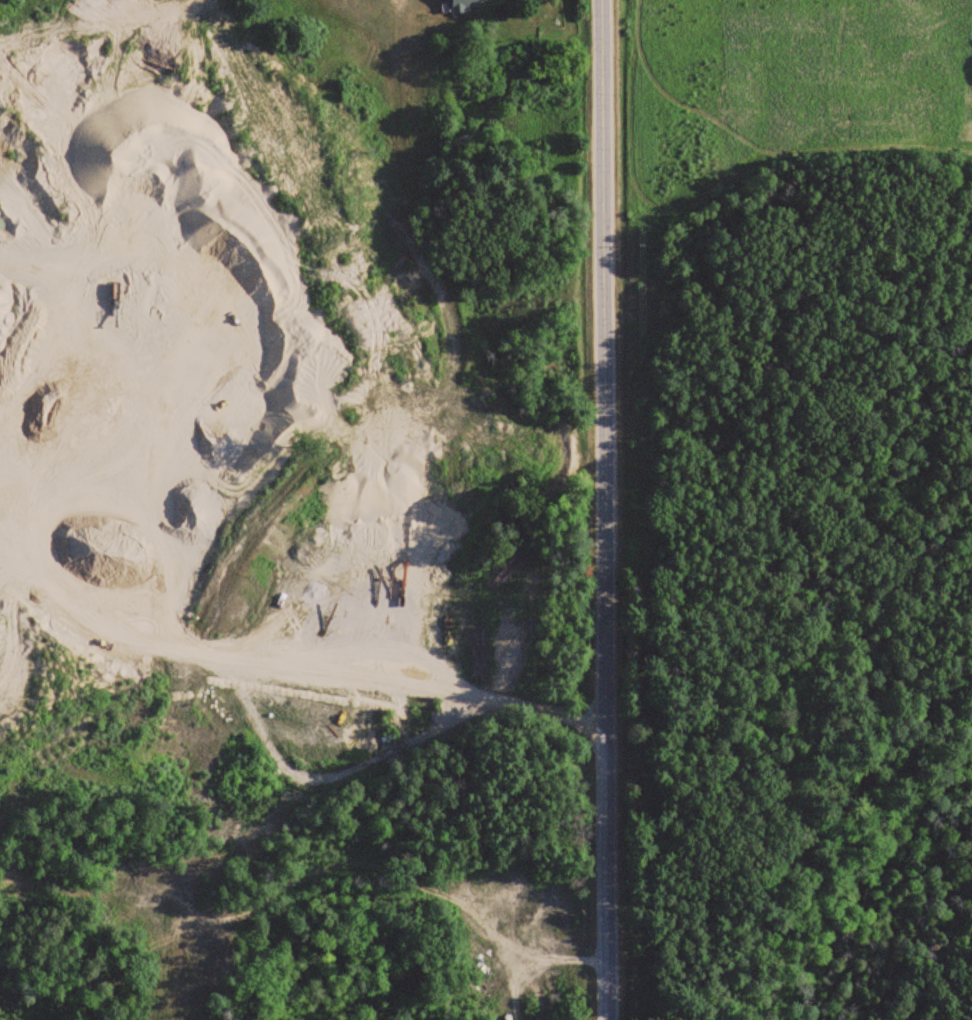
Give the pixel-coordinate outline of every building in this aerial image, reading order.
[(483,9),(483,0),(445,0),(445,9),(483,9)]
